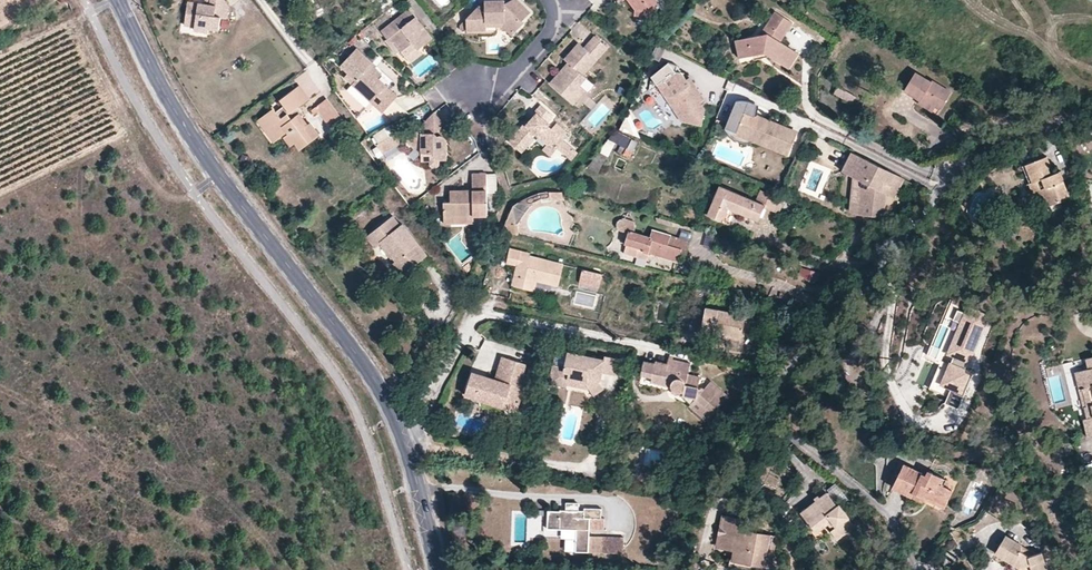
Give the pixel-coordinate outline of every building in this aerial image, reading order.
[(228,5),(224,0),(211,0),(210,5),(188,1),(184,24),(194,26),(194,30),(208,32),(208,28),(218,30),(220,18),(226,19),(228,5)] [(478,5),(466,18),(460,24),(461,29),(467,28),(467,29),(486,29),(486,24),(486,20),(505,20),(515,30),(523,22),(522,20),(530,12),(517,0),(513,0),(508,5),(505,4),(504,0),(485,0),(484,5),(478,5)] [(634,7),(641,8),(643,10),(647,16),(658,7),(656,4),(656,0),(628,0),(634,7)] [(381,30),(388,39),(391,37),(401,51),(405,56),(415,48),(417,50),(418,49),(432,38),(409,9),(381,30)] [(774,11),(766,25),(771,28),(768,33),(759,35),(735,40),(739,58),(752,56),(752,51),(765,49),(772,54),(770,57),(788,69),(798,53),(780,41),(792,22),(774,11)] [(511,34),(515,30),(505,20),(486,20),(486,24),(501,25),(511,34)] [(771,28),(766,25),(759,35),(768,33),(771,28)] [(609,45),(595,35),(585,46),(579,42),(565,59),(569,62),(551,82),(571,100),(583,85),(582,83),(587,77),(584,73),(609,45)] [(391,37),(388,39),(386,41),(396,54),(401,51),(391,37)] [(381,74),(374,67),(373,69),(369,66),(372,62),(356,47),(341,65),(356,79),(352,83),(371,101),(385,85),(377,78),(381,74)] [(422,54),(418,49),(417,50),(415,48),(405,56),(411,63),(422,54)] [(754,60),(770,57),(772,54),(765,49),(752,51),(752,56),(754,60)] [(700,125),(703,108),(700,103),(703,99),(692,82),(689,84),(685,79),(681,73),(680,72),(674,72),(671,74),(665,65),(652,74),(650,79),(651,81),(654,85),(656,84),(664,96),(671,95),(682,113),(681,121),(700,125)] [(904,91),(920,100),(921,98),(935,107),(940,109),(950,92),(932,81),(931,82),(915,72),(904,91)] [(840,95),(844,87),(838,84),(834,91),(840,95)] [(284,105),(276,112),(267,119),(271,125),(268,127),(276,140),(281,136),(284,133),(289,139),(286,141),(290,146),(295,142),(300,148),(319,134),(310,122),(309,123),(297,107),(309,98),(299,86),(281,100),(284,105)] [(849,91),(844,87),(840,95),(845,98),(849,91)] [(855,94),(849,91),(845,98),(851,102),(855,94)] [(664,96),(681,121),(682,113),(671,95),(664,96)] [(334,108),(325,97),(317,104),(320,108),(327,116),(331,113),(329,111),(334,108)] [(921,98),(920,100),(918,104),(932,112),(935,107),(921,98)] [(735,101),(727,120),(723,128),(757,142),(789,155),(790,152),(798,134),(777,125),(769,129),(766,121),(754,115),(753,103),(735,101)] [(320,108),(317,104),(311,108),(315,112),(320,108)] [(520,151),(533,136),(536,133),(549,145),(552,141),(560,148),(566,141),(553,130),(549,126),(551,125),(549,122),(555,116),(541,104),(535,111),(536,113),(526,124),(525,122),(509,140),(520,151)] [(267,119),(276,112),(273,108),(256,120),(273,142),(276,140),(268,127),(271,125),(267,119)] [(341,117),(334,108),(329,111),(331,113),(327,116),(332,123),(341,117)] [(412,136),(407,141),(413,148),(415,146),(420,152),(421,160),(429,160),(429,164),(432,167),(436,167),(438,164),(438,159),(446,159),(446,139),(437,130),(444,123),(433,111),(419,125),(419,128),(412,129),(412,136)] [(769,129),(777,125),(766,121),(769,129)] [(569,133),(561,125),(555,132),(564,139),(569,133)] [(752,144),(757,142),(723,128),(725,132),(728,136),(731,139),(735,142),(739,144),(745,144),(752,144)] [(632,140),(616,132),(609,140),(621,145),(617,153),(629,158),(633,149),(629,148),(632,140)] [(396,133),(377,145),(384,155),(402,143),(396,133)] [(536,139),(533,136),(520,151),(524,154),(536,139)] [(552,141),(549,145),(557,151),(560,148),(552,141)] [(580,153),(566,141),(560,148),(574,160),(580,153)] [(1022,161),(1029,178),(1031,177),(1034,186),(1040,184),(1043,192),(1047,201),(1056,197),(1055,194),(1065,190),(1059,175),(1057,176),(1054,169),(1050,170),(1047,163),(1050,162),(1046,151),(1022,161)] [(861,182),(860,187),(857,215),(882,218),(884,200),(885,194),(882,192),(883,183),(891,184),(895,176),(852,154),(842,172),(853,178),(861,182)] [(1059,166),(1054,169),(1057,176),(1059,175),(1062,174),(1059,166)] [(472,175),(472,191),(471,196),(463,195),(463,191),(450,191),(449,202),(442,202),(442,216),(473,216),(487,217),(487,175),(472,175)] [(903,180),(895,176),(891,184),(883,183),(882,192),(885,194),(894,198),(903,180)] [(853,178),(852,184),(849,214),(857,215),(860,187),(861,182),(853,178)] [(1040,184),(1034,186),(1037,194),(1043,192),(1040,184)] [(718,186),(716,192),(710,208),(707,215),(723,221),(723,220),(728,209),(735,212),(759,221),(763,208),(765,205),(756,202),(718,186)] [(761,190),(756,202),(765,205),(763,208),(778,214),(785,200),(761,190)] [(1055,194),(1056,197),(1057,199),(1067,195),(1065,190),(1055,194)] [(710,208),(716,192),(712,191),(706,206),(710,208)] [(561,192),(550,193),(550,198),(550,200),(564,201),(561,192)] [(538,194),(527,198),(530,203),(540,199),(538,194)] [(530,203),(527,198),(512,206),(503,231),(519,235),(518,224),(530,203)] [(728,209),(723,220),(730,223),(735,212),(728,209)] [(393,215),(366,237),(374,248),(381,243),(395,261),(392,263),(402,275),(427,255),(403,223),(400,225),(393,215)] [(624,229),(633,225),(630,217),(621,220),(624,229)] [(638,251),(650,254),(677,262),(680,253),(685,255),(689,241),(652,230),(650,237),(628,231),(624,244),(625,245),(623,254),(636,257),(638,251)] [(561,265),(526,257),(517,255),(519,251),(507,248),(504,264),(514,266),(510,286),(532,291),(534,281),(556,285),(561,265)] [(648,261),(650,254),(638,251),(636,257),(648,261)] [(800,267),(798,277),(815,280),(817,270),(800,267)] [(598,273),(579,269),(576,282),(595,286),(598,273)] [(935,354),(956,305),(958,301),(951,297),(928,351),(935,354)] [(935,354),(940,356),(928,383),(945,391),(942,398),(957,404),(972,370),(965,367),(968,360),(969,360),(988,314),(962,303),(961,307),(956,305),(935,354)] [(744,314),(706,307),(701,333),(740,340),(744,314)] [(922,325),(906,321),(900,344),(916,348),(922,325)] [(1078,382),(1082,381),(1086,400),(1083,400),(1086,411),(1082,412),(1086,431),(1091,429),(1091,350),(1084,351),(1087,361),(1074,365),(1078,382)] [(594,370),(600,371),(616,374),(619,358),(602,355),(601,359),(565,351),(561,366),(556,364),(549,369),(548,376),(552,382),(555,383),(558,382),(566,377),(581,380),(586,388),(590,395),(601,388),(597,381),(598,378),(592,376),(594,370)] [(500,378),(505,358),(499,357),(495,377),(500,378)] [(669,357),(667,363),(667,368),(688,372),(689,361),(669,357)] [(469,375),(467,385),(520,394),(524,379),(519,378),(522,362),(505,358),(500,378),(495,377),(494,381),(469,375)] [(667,368),(667,363),(654,361),(654,363),(643,361),(640,374),(651,377),(650,381),(668,385),(670,387),(672,390),(677,391),(681,394),(691,396),(693,399),(694,397),(712,413),(727,396),(710,381),(705,386),(699,384),(700,374),(688,372),(667,368)] [(566,377),(558,382),(586,388),(581,380),(566,377)] [(1082,381),(1078,382),(1082,401),(1083,400),(1086,400),(1082,381)] [(520,394),(467,385),(464,399),(505,408),(507,397),(519,400),(520,394)] [(691,396),(681,394),(685,402),(706,420),(712,413),(694,397),(693,399),(691,396)] [(516,411),(519,400),(507,397),(505,408),(516,411)] [(913,489),(924,494),(936,500),(940,492),(944,493),(948,484),(938,479),(941,473),(928,467),(926,471),(904,460),(892,483),(911,493),(913,489)] [(940,492),(936,500),(944,504),(953,486),(948,484),(944,493),(940,492)] [(922,499),(924,494),(913,489),(911,493),(922,499)] [(800,514),(813,529),(825,520),(828,524),(832,530),(831,531),(837,539),(854,526),(848,519),(849,518),(838,504),(836,505),(826,493),(820,498),(816,501),(800,514)] [(578,510),(566,510),(559,510),(559,511),(547,511),(547,528),(576,530),(575,552),(603,553),(603,537),(589,536),(589,529),(604,530),(604,517),(602,517),(601,509),(584,508),(583,511),(578,510)] [(764,550),(768,532),(744,527),(746,517),(723,513),(717,543),(731,546),(728,561),(751,566),(753,560),(767,563),(769,551),(764,550)] [(825,520),(813,529),(816,534),(828,524),(825,520)] [(773,533),(768,532),(764,550),(769,551),(773,533)] [(1021,545),(1005,536),(995,553),(1018,567),(1019,569),(1047,569),(1041,553),(1035,554),(1029,557),(1020,551),(1021,545)] [(624,537),(603,537),(603,553),(624,553),(624,537)] [(1035,554),(1021,545),(1020,551),(1029,557),(1035,554)]
